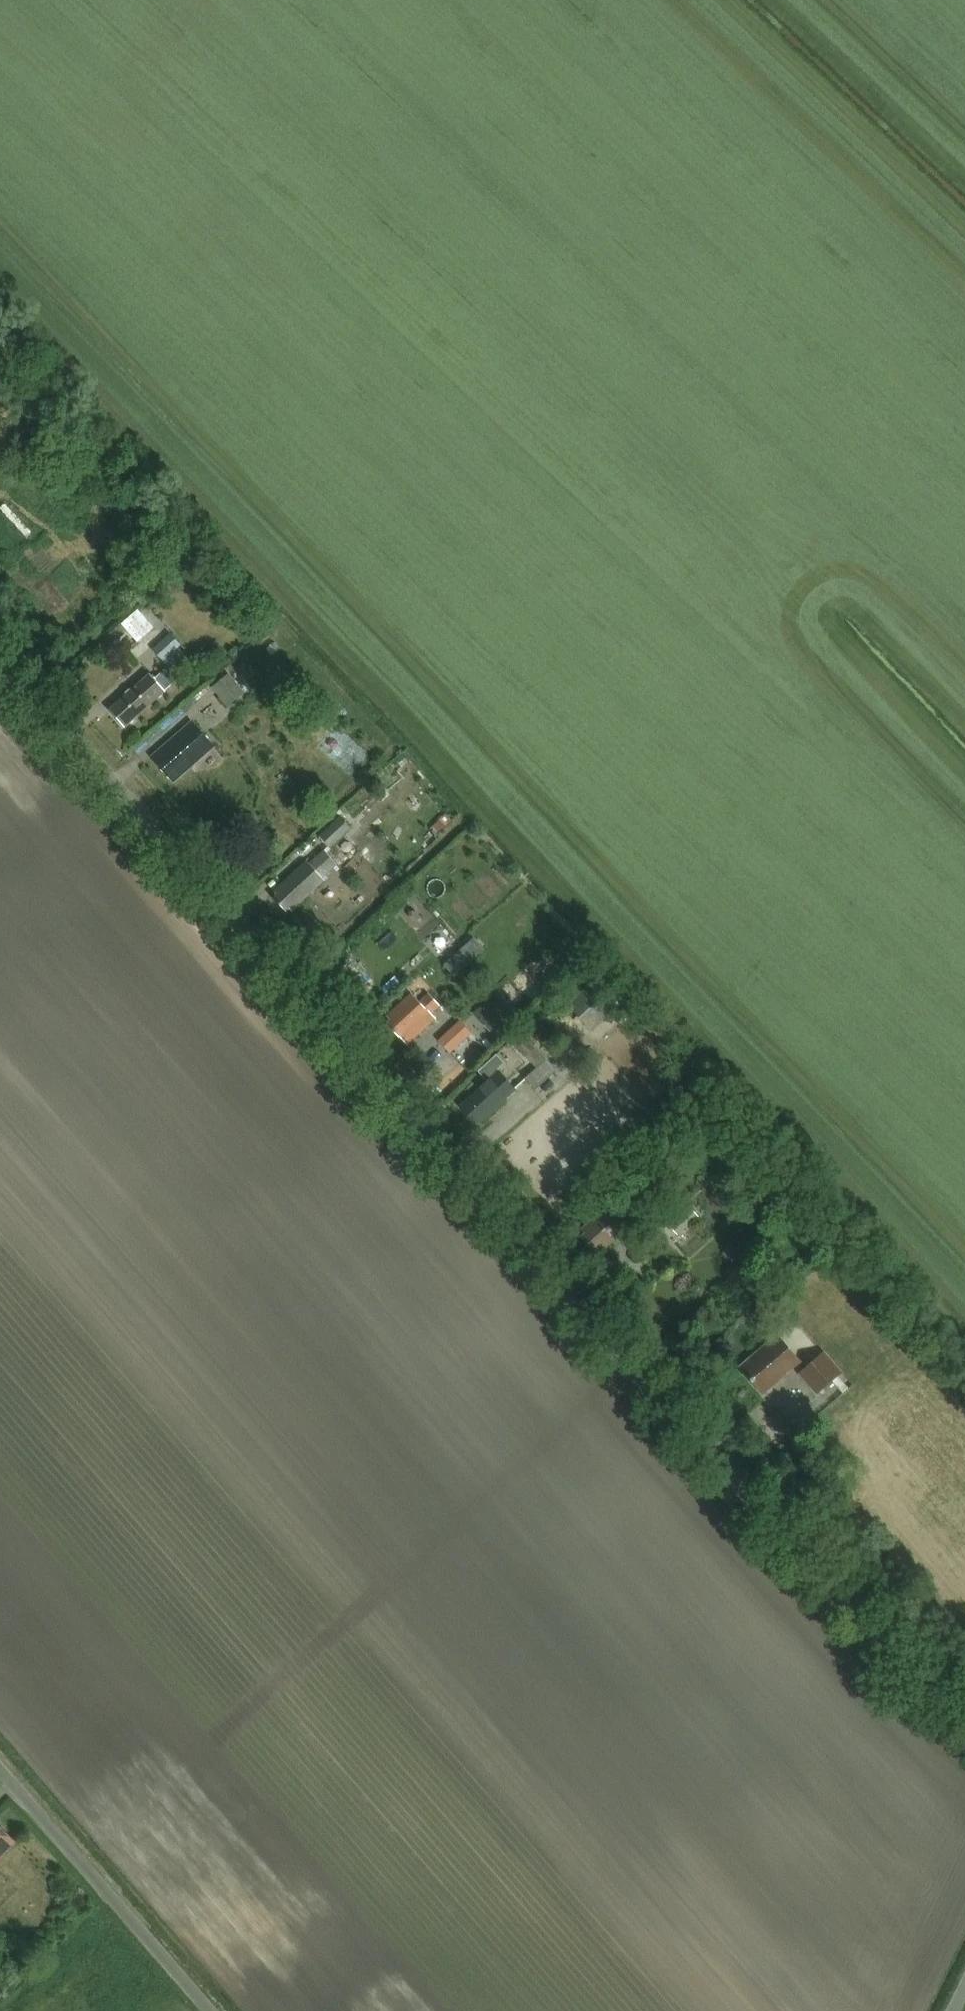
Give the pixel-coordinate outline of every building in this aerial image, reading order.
[(143,641),(160,625),(142,606),(124,622),(143,641)] [(183,648),(172,635),(155,651),(173,670),(188,656),(182,650),(183,648)] [(126,695),(111,708),(126,725),(166,690),(176,680),(166,668),(155,677),(151,673),(134,688),(130,687),(126,691),(126,695)] [(247,692),(230,673),(214,687),(230,706),(247,692)] [(195,724),(155,758),(176,781),(215,747),(195,724)] [(319,836),(328,846),(330,848),(347,832),(352,828),(340,816),(319,836)] [(366,833),(363,830),(361,828),(352,836),(347,832),(330,848),(328,846),(311,863),(308,860),(274,890),(277,894),(274,897),(286,910),(290,907),(292,910),(325,879),(323,876),(359,844),(356,842),(366,833)] [(475,939),(445,965),(455,977),(485,951),(475,939)] [(590,1028),(614,1006),(593,982),(568,1004),(590,1028)] [(430,1012),(440,1003),(430,992),(423,999),(415,990),(387,1015),(391,1020),(387,1023),(407,1045),(436,1018),(430,1012)] [(490,1032),(515,1010),(503,997),(498,1002),(493,997),(474,1013),(490,1032)] [(450,1053),(472,1033),(461,1020),(438,1040),(450,1053)] [(486,1083),(461,1105),(476,1123),(515,1088),(498,1067),(504,1063),(497,1054),(491,1059),(480,1070),(489,1081),(486,1083)] [(525,1079),(536,1090),(556,1071),(546,1060),(525,1079)] [(644,1217),(654,1228),(674,1211),(665,1200),(644,1217)] [(585,1234),(582,1238),(594,1250),(597,1247),(601,1250),(632,1222),(612,1202),(582,1230),(585,1234)] [(669,1226),(678,1236),(700,1217),(691,1207),(669,1226)] [(756,1354),(742,1366),(763,1391),(800,1360),(778,1335),(756,1354)] [(844,1371),(825,1350),(800,1372),(818,1393),(844,1371)] [(783,1415),(811,1414),(810,1396),(782,1398),(783,1415)] [(19,1842),(0,1823),(0,1861),(19,1842)]
